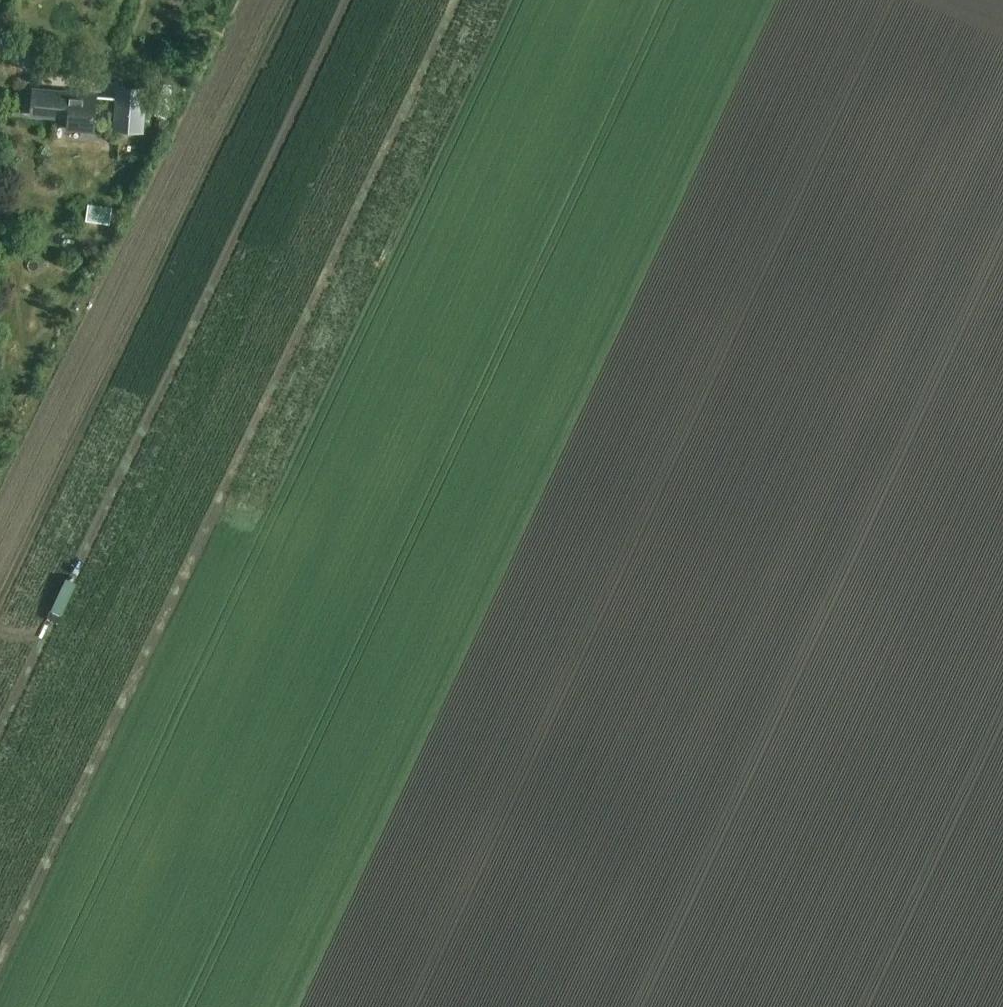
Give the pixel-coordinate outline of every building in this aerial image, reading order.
[(149,87),(117,85),(114,129),(146,131),(149,87)] [(69,118),(68,129),(94,132),(98,93),(34,87),(31,114),(69,118)] [(112,205),(89,203),(87,219),(110,222),(112,205)]
